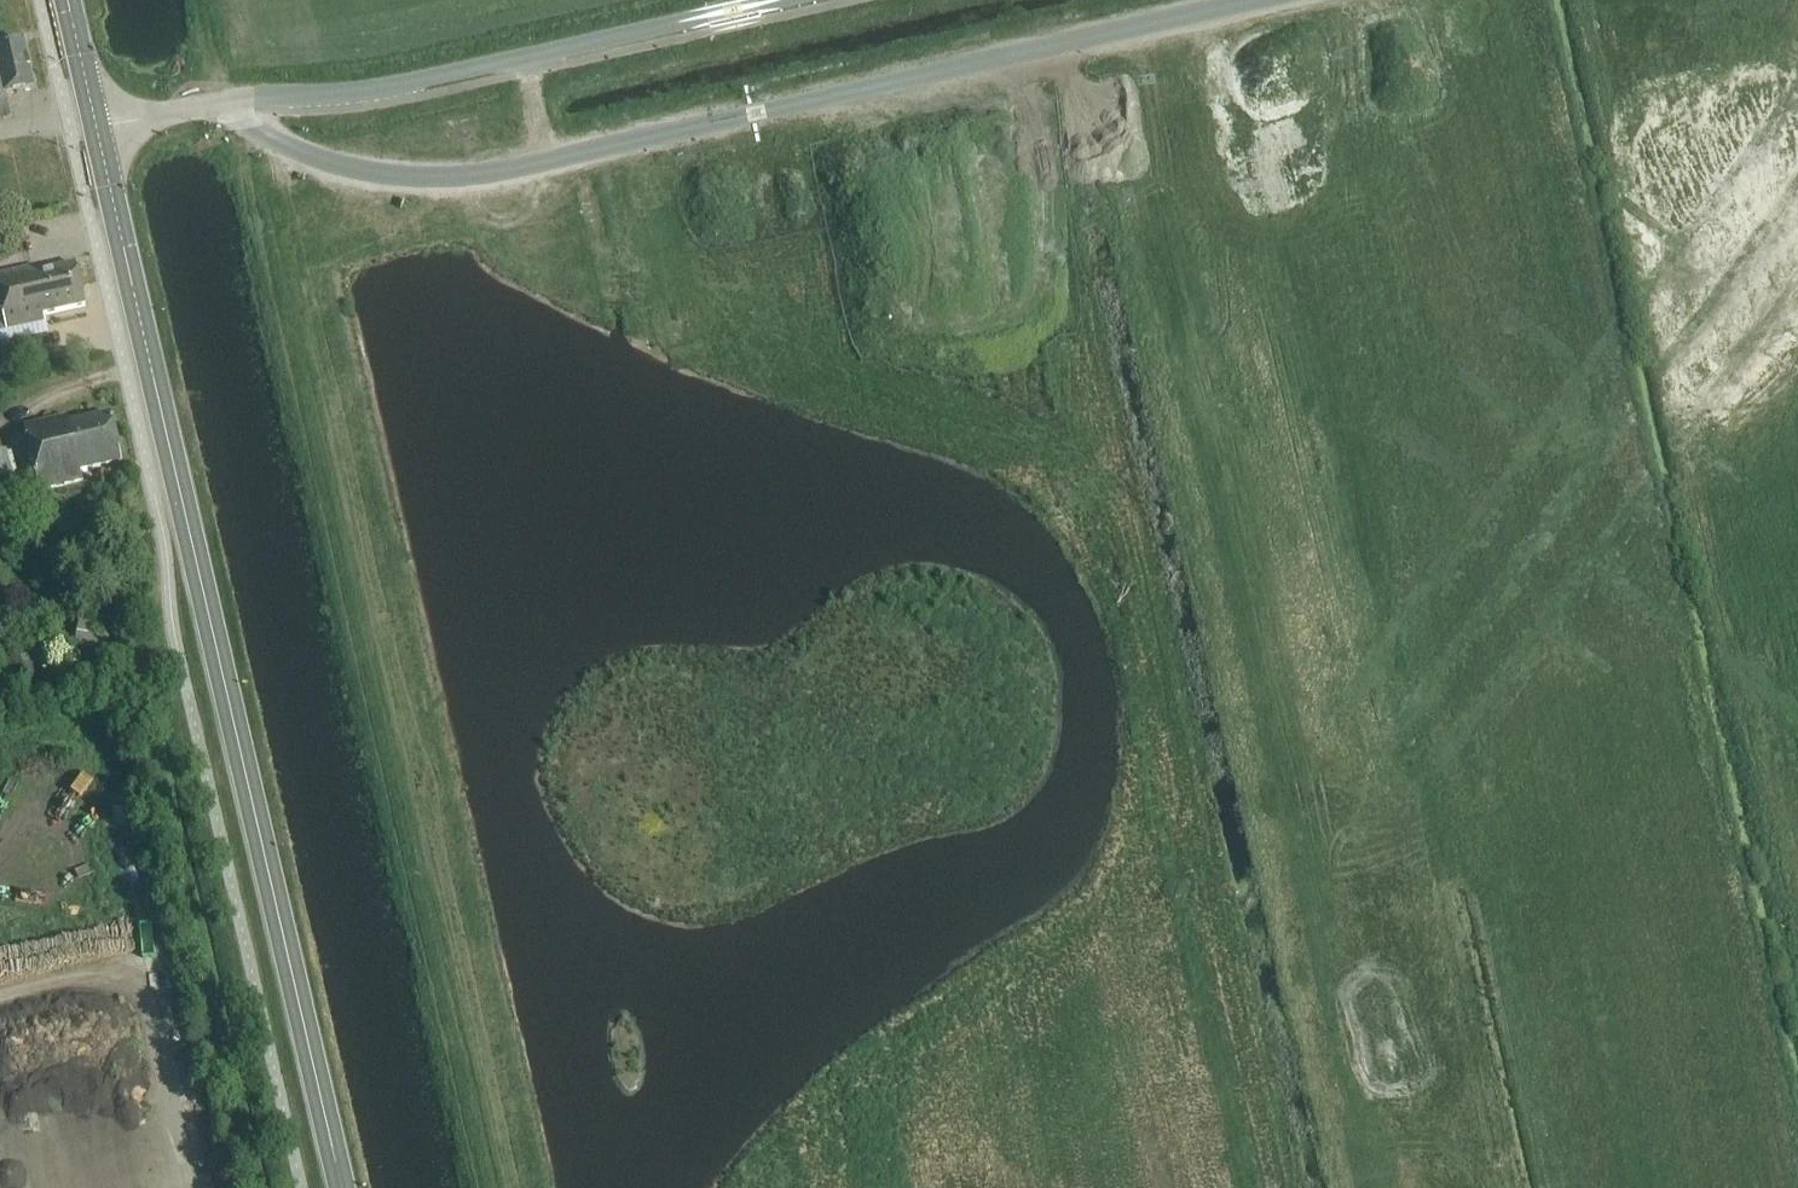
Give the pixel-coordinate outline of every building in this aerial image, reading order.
[(10,118),(7,102),(7,98),(34,90),(23,42),(0,48),(0,120),(10,118)] [(0,278),(0,293),(3,304),(81,286),(76,266),(34,276),(33,270),(16,275),(0,278)] [(15,373),(10,349),(25,345),(27,352),(50,347),(48,336),(43,338),(40,325),(46,324),(44,317),(86,307),(81,286),(3,304),(0,305),(0,377),(15,373)] [(122,464),(111,416),(71,426),(68,419),(26,429),(42,492),(84,482),(82,474),(122,464)] [(18,497),(7,455),(0,457),(0,502),(18,497)] [(80,623),(76,648),(88,650),(88,652),(100,654),(100,652),(107,653),(111,628),(80,623)]
